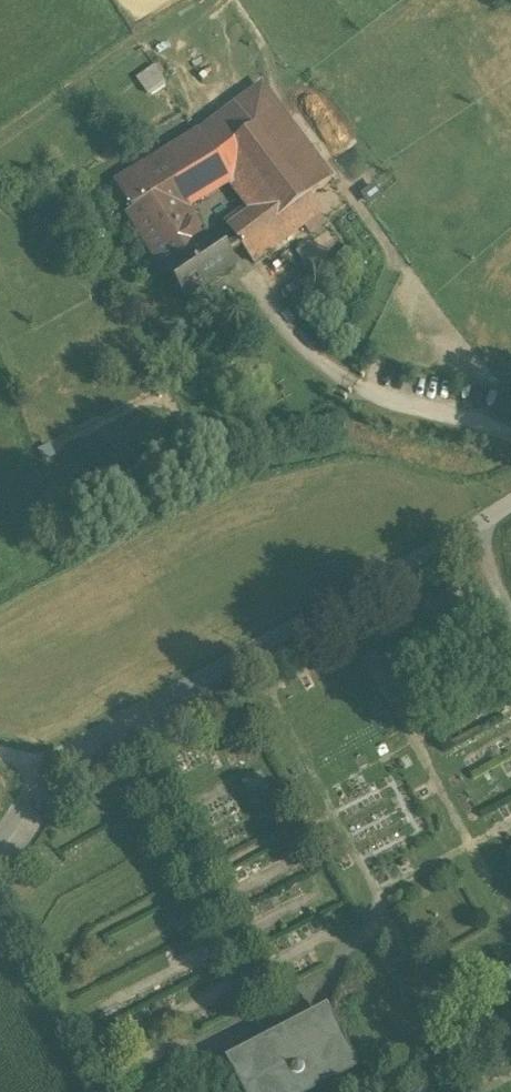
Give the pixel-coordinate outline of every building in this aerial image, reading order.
[(262,87),(201,132),(216,159),(230,145),(256,126),(309,197),(330,181),(262,87)] [(309,197),(256,126),(230,145),(273,202),(231,233),(241,247),(309,197)] [(201,132),(115,184),(130,210),(149,199),(216,159),(201,132)] [(309,197),(241,247),(251,262),(319,211),(309,197)] [(158,215),(149,199),(130,210),(150,243),(163,234),(153,218),(158,215)] [(206,252),(186,219),(163,234),(150,243),(181,294),(182,294),(185,299),(222,274),(220,272),(231,265),(217,244),(206,252)] [(380,1068),(338,988),(328,1020),(349,1059),(379,1069),(380,1068)] [(299,1043),(285,1043),(278,1047),(270,1058),(269,1067),(271,1074),(275,1079),(279,1083),(286,1086),(293,1087),(296,1086),(307,1080),(312,1073),(314,1064),(312,1055),(307,1048),(299,1043)] [(203,1059),(220,1091),(246,1091),(234,1069),(203,1059)]
